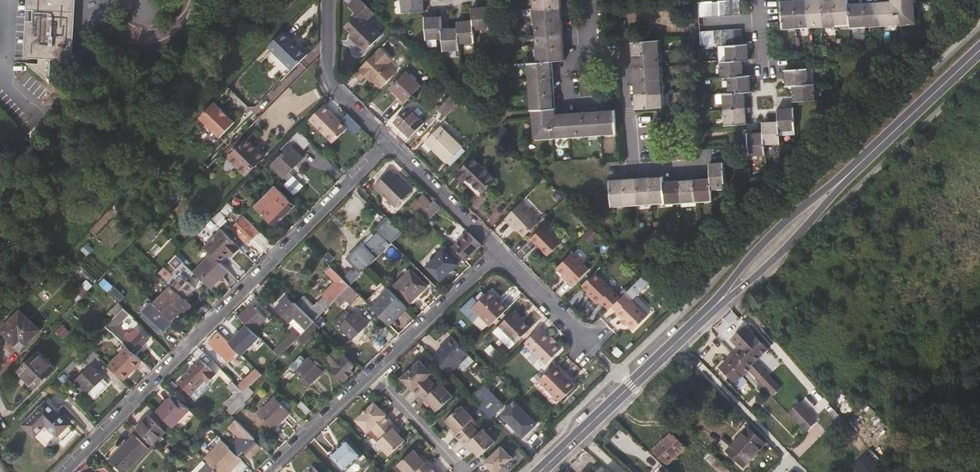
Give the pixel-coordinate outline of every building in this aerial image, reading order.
[(28,58),(55,88),(52,59),(76,61),(80,0),(31,0),(28,58)] [(361,0),(353,0),(348,5),(357,14),(345,27),(357,39),(355,41),(365,51),(382,34),(368,21),(375,13),(361,0)] [(402,12),(424,10),(424,0),(401,0),(402,12)] [(725,0),(726,15),(733,15),(732,0),(730,0),(725,0)] [(783,27),(796,26),(794,0),(781,1),(783,27)] [(794,0),(796,26),(809,25),(808,0),(800,0),(794,0)] [(809,25),(822,25),(821,0),(808,0),(809,25)] [(822,25),(836,24),(834,0),(821,0),(822,25)] [(849,23),(848,4),(847,0),(834,0),(836,24),(849,23)] [(892,1),(894,1),(896,23),(914,22),(913,0),(892,0),(892,1)] [(719,1),(711,1),(712,16),(719,16),(719,1)] [(892,1),(879,2),(880,24),(896,23),(894,1),(892,1)] [(863,3),(864,25),(880,24),(879,2),(863,3)] [(848,4),(849,23),(849,26),(864,25),(863,3),(848,4)] [(534,7),(535,21),(561,19),(560,5),(534,7)] [(472,7),(473,20),(473,30),(489,29),(487,6),(472,7)] [(442,38),(441,28),(440,16),(425,17),(426,39),(442,38)] [(535,21),(536,35),(562,33),(561,19),(535,21)] [(457,27),(458,44),(474,43),(473,30),(473,20),(457,21),(457,27)] [(441,28),(442,38),(443,52),(459,50),(458,44),(457,27),(441,28)] [(735,45),(734,29),(727,29),(727,45),(735,45)] [(721,46),(720,30),(713,30),(714,46),(721,46)] [(307,54),(284,31),(268,47),(292,70),(307,54)] [(536,35),(537,48),(563,47),(562,33),(536,35)] [(632,55),(659,53),(658,40),(632,42),(632,55)] [(742,44),(735,45),(727,45),(725,45),(726,61),(742,60),(748,59),(747,44),(742,44)] [(392,58),(380,46),(353,73),(360,80),(366,73),(380,88),(396,71),(388,63),(392,58)] [(537,48),(538,61),(550,60),(564,59),(563,47),(537,48)] [(632,55),(633,68),(660,66),(659,53),(632,55)] [(529,78),(551,77),(550,60),(538,61),(528,62),(529,78)] [(743,76),(742,60),(726,61),(720,61),(721,77),(727,77),(743,76)] [(633,68),(634,82),(660,80),(660,66),(633,68)] [(785,86),(792,86),(808,84),(807,69),(784,71),(785,86)] [(421,86),(406,71),(390,88),(405,103),(421,86)] [(743,76),(727,77),(728,93),(744,92),(750,92),(749,76),(743,76)] [(529,78),(530,93),(552,92),(551,77),(529,78)] [(634,82),(635,95),(661,92),(660,80),(634,82)] [(814,84),(808,84),(792,86),(793,101),(815,100),(814,84)] [(460,96),(455,91),(437,109),(443,114),(460,96)] [(531,109),(533,109),(553,108),(552,92),(530,93),(531,109)] [(661,92),(635,95),(636,108),(662,106),(661,92)] [(745,108),(744,92),(728,93),(722,94),(723,109),(745,108)] [(234,123),(213,103),(199,118),(202,121),(201,124),(206,129),(210,129),(219,138),(234,123)] [(348,129),(323,105),(309,119),(333,143),(348,129)] [(424,122),(409,107),(394,121),(410,137),(424,122)] [(777,108),(778,121),(779,131),(794,130),(793,107),(777,108)] [(553,108),(533,109),(534,116),(535,137),(553,136),(552,114),(555,114),(555,108),(553,108)] [(745,108),(723,109),(724,125),(746,123),(745,108)] [(614,110),(599,111),(600,133),(616,132),(614,110)] [(583,112),(584,134),(600,133),(599,111),(583,112)] [(583,112),(568,113),(569,135),(584,134),(583,112)] [(355,133),(361,128),(347,113),(341,119),(355,133)] [(569,135),(568,113),(555,114),(552,114),(553,136),(569,135)] [(779,143),(779,131),(778,121),(762,122),(763,132),(763,144),(779,143)] [(462,146),(440,125),(424,141),(446,162),(462,146)] [(310,142),(298,130),(280,149),(283,152),(271,165),(283,177),(289,172),(303,157),(299,153),(291,146),(295,141),(303,149),(310,142)] [(763,144),(763,132),(747,132),(748,155),(764,154),(763,144)] [(246,140),(241,135),(224,153),(228,157),(246,140)] [(265,156),(247,138),(246,140),(228,157),(246,175),(265,156)] [(303,149),(295,141),(291,146),(299,153),(303,149)] [(495,180),(472,157),(456,174),(463,181),(467,178),(482,193),(495,180)] [(710,178),(711,188),(724,187),(723,162),(709,163),(710,178)] [(411,191),(389,170),(374,186),(394,207),(411,191)] [(303,186),(289,172),(283,177),(287,181),(283,185),(294,196),(303,186)] [(652,202),(664,201),(663,181),(663,177),(650,178),(652,202)] [(624,204),(638,203),(637,178),(623,179),(624,204)] [(652,202),(650,178),(637,178),(638,203),(652,202)] [(695,179),(696,200),(712,199),(711,188),(710,178),(695,179)] [(624,204),(623,179),(610,180),(611,204),(624,204)] [(681,201),(696,200),(695,179),(680,180),(681,201)] [(681,201),(680,180),(663,181),(664,201),(664,202),(681,201)] [(295,205),(275,187),(256,206),(275,225),(295,205)] [(426,201),(422,197),(413,205),(416,209),(426,201)] [(440,207),(433,200),(420,214),(427,220),(440,207)] [(523,235),(539,220),(521,201),(505,218),(506,219),(510,224),(512,223),(517,229),(523,235)] [(259,231),(244,216),(231,228),(246,243),(259,231)] [(352,269),(343,279),(350,285),(367,268),(392,243),(402,232),(388,219),(374,234),(372,232),(347,258),(358,269),(355,272),(352,269)] [(211,254),(217,261),(226,252),(227,253),(236,244),(221,228),(203,246),(211,254)] [(563,245),(546,228),(534,241),(551,258),(563,245)] [(481,244),(468,232),(454,247),(463,256),(466,259),(481,244)] [(427,266),(441,279),(457,262),(463,256),(454,247),(452,245),(446,251),(443,248),(427,266)] [(171,285),(184,298),(194,288),(187,281),(193,274),(183,264),(185,263),(176,254),(168,262),(176,269),(171,274),(164,267),(160,270),(158,272),(171,285)] [(217,261),(211,254),(193,272),(210,289),(228,271),(217,261)] [(590,272),(573,256),(558,271),(569,282),(567,284),(572,289),(590,272)] [(350,285),(343,279),(331,267),(325,272),(335,281),(322,294),(323,296),(314,305),(304,295),(296,303),(314,321),(336,299),(350,285)] [(427,286),(410,269),(393,285),(411,302),(427,286)] [(608,314),(615,307),(622,299),(597,273),(582,288),(589,295),(593,299),(591,301),(598,307),(600,305),(608,314)] [(631,290),(636,296),(643,290),(639,284),(631,290)] [(192,305),(184,298),(171,285),(153,304),(171,321),(182,311),(184,313),(192,305)] [(350,285),(336,299),(341,304),(355,290),(350,285)] [(406,311),(381,286),(365,301),(390,327),(406,311)] [(496,298),(489,292),(483,298),(480,300),(475,294),(460,310),(477,325),(483,318),(490,325),(491,326),(509,308),(502,301),(500,303),(496,298)] [(628,294),(622,299),(615,307),(621,313),(619,314),(636,331),(649,318),(632,302),(634,300),(628,294)] [(306,329),(314,321),(296,303),(295,302),(293,304),(287,297),(276,309),(289,323),(294,318),(306,329)] [(270,312),(257,300),(252,304),(265,317),(270,312)] [(175,325),(171,321),(153,304),(140,318),(166,342),(172,336),(168,332),(175,325)] [(265,317),(252,304),(239,317),(252,330),(265,317)] [(129,314),(123,308),(105,326),(112,332),(129,314)] [(20,309),(0,330),(15,345),(21,339),(26,345),(41,329),(20,309)] [(367,322),(355,311),(339,327),(351,339),(367,322)] [(522,316),(516,311),(500,328),(516,344),(531,329),(524,322),(520,318),(522,316)] [(129,315),(120,326),(129,332),(137,321),(129,315)] [(745,324),(739,317),(727,329),(736,339),(748,328),(745,324)] [(318,325),(314,321),(306,329),(302,333),(297,339),(301,343),(318,325)] [(291,333),(297,339),(302,333),(292,323),(287,329),(291,333)] [(126,346),(134,354),(148,340),(137,328),(130,334),(128,332),(124,336),(131,342),(126,346)] [(736,339),(730,346),(742,360),(750,367),(752,370),(758,364),(748,353),(760,342),(748,328),(736,339)] [(551,341),(539,329),(525,344),(526,346),(544,364),(546,366),(561,351),(555,345),(551,341)] [(223,336),(233,346),(238,342),(227,331),(223,336)] [(238,351),(233,346),(223,336),(219,332),(209,342),(226,358),(231,354),(233,357),(238,351)] [(273,351),(279,357),(297,339),(291,333),(273,351)] [(100,341),(95,336),(88,344),(93,348),(100,341)] [(449,374),(469,356),(451,338),(441,348),(442,350),(439,353),(434,358),(444,369),(449,374)] [(738,364),(742,360),(730,346),(728,344),(715,357),(730,372),(738,364)] [(98,355),(88,345),(65,368),(70,373),(80,363),(87,356),(92,361),(98,355)] [(134,354),(126,346),(109,364),(123,379),(141,361),(134,354)] [(262,374),(279,357),(273,351),(270,348),(265,354),(263,352),(257,358),(259,360),(253,366),(262,374)] [(341,356),(334,349),(325,358),(332,365),(329,367),(347,384),(356,375),(350,369),(354,365),(343,354),(341,356)] [(55,368),(38,351),(18,371),(35,388),(55,368)] [(326,368),(313,355),(295,373),(309,386),(326,368)] [(92,361),(87,356),(80,363),(85,368),(92,361)] [(750,367),(742,360),(738,364),(744,371),(750,367)] [(413,390),(417,395),(431,382),(427,377),(431,374),(419,361),(401,378),(412,391),(413,390)] [(213,372),(203,362),(195,370),(192,367),(178,381),(191,394),(213,372)] [(104,377),(91,365),(76,381),(88,393),(104,377)] [(575,386),(554,366),(539,381),(560,402),(575,386)] [(233,382),(244,392),(249,387),(239,376),(233,382)] [(805,392),(789,377),(773,395),(789,410),(805,392)] [(436,388),(431,382),(417,395),(425,404),(427,401),(430,404),(437,412),(452,397),(440,384),(436,388)] [(711,397),(707,392),(709,390),(701,382),(694,389),(706,401),(711,397)] [(471,398),(484,386),(483,385),(470,397),(471,398)] [(484,386),(471,398),(488,415),(490,417),(503,405),(484,386)] [(253,392),(249,387),(244,392),(249,397),(253,392)] [(243,402),(249,397),(244,392),(239,398),(243,402)] [(261,409),(277,425),(290,412),(274,396),(261,409)] [(175,402),(169,397),(156,411),(172,427),(190,408),(179,398),(175,402)] [(243,402),(239,398),(235,402),(239,407),(241,408),(245,404),(243,402)] [(69,424),(45,400),(22,424),(35,436),(46,425),(57,436),(69,424)] [(536,424),(515,401),(501,414),(523,436),(536,424)] [(227,410),(231,414),(239,407),(235,402),(227,410)] [(311,411),(302,402),(297,408),(305,416),(311,411)] [(805,433),(817,422),(799,402),(787,413),(805,433)] [(376,433),(390,421),(385,415),(386,415),(374,403),(356,420),(367,432),(371,429),(376,433)] [(452,433),(459,441),(473,428),(469,423),(473,419),(460,406),(445,421),(451,428),(454,431),(452,433)] [(277,425),(261,409),(258,413),(274,429),(277,425)] [(227,419),(231,414),(227,410),(211,426),(216,432),(222,426),(221,425),(227,419)] [(165,432),(148,415),(137,427),(154,444),(165,432)] [(231,423),(227,419),(221,425),(222,426),(225,429),(231,423)] [(398,429),(390,421),(376,433),(381,439),(377,442),(389,456),(404,441),(398,434),(395,431),(398,429)] [(478,433),(473,428),(459,441),(467,449),(469,447),(472,450),(475,454),(478,457),(494,443),(482,430),(478,433)] [(767,444),(749,428),(727,454),(745,469),(767,444)] [(261,447),(245,430),(243,432),(247,436),(239,445),(243,450),(239,454),(247,461),(261,447)] [(672,434),(654,452),(668,466),(686,448),(672,434)] [(135,435),(122,448),(121,446),(109,459),(122,471),(124,471),(149,448),(135,435)] [(362,453),(347,437),(328,454),(343,470),(362,453)] [(218,471),(229,471),(241,459),(222,441),(205,459),(209,463),(218,471)] [(500,447),(484,463),(492,471),(496,471),(511,459),(500,447)] [(432,466),(425,458),(422,460),(419,457),(413,450),(397,465),(404,471),(425,471),(432,466)] [(874,464),(866,454),(852,466),(856,471),(864,471),(874,464)] [(209,463),(200,471),(218,471),(209,463)]
